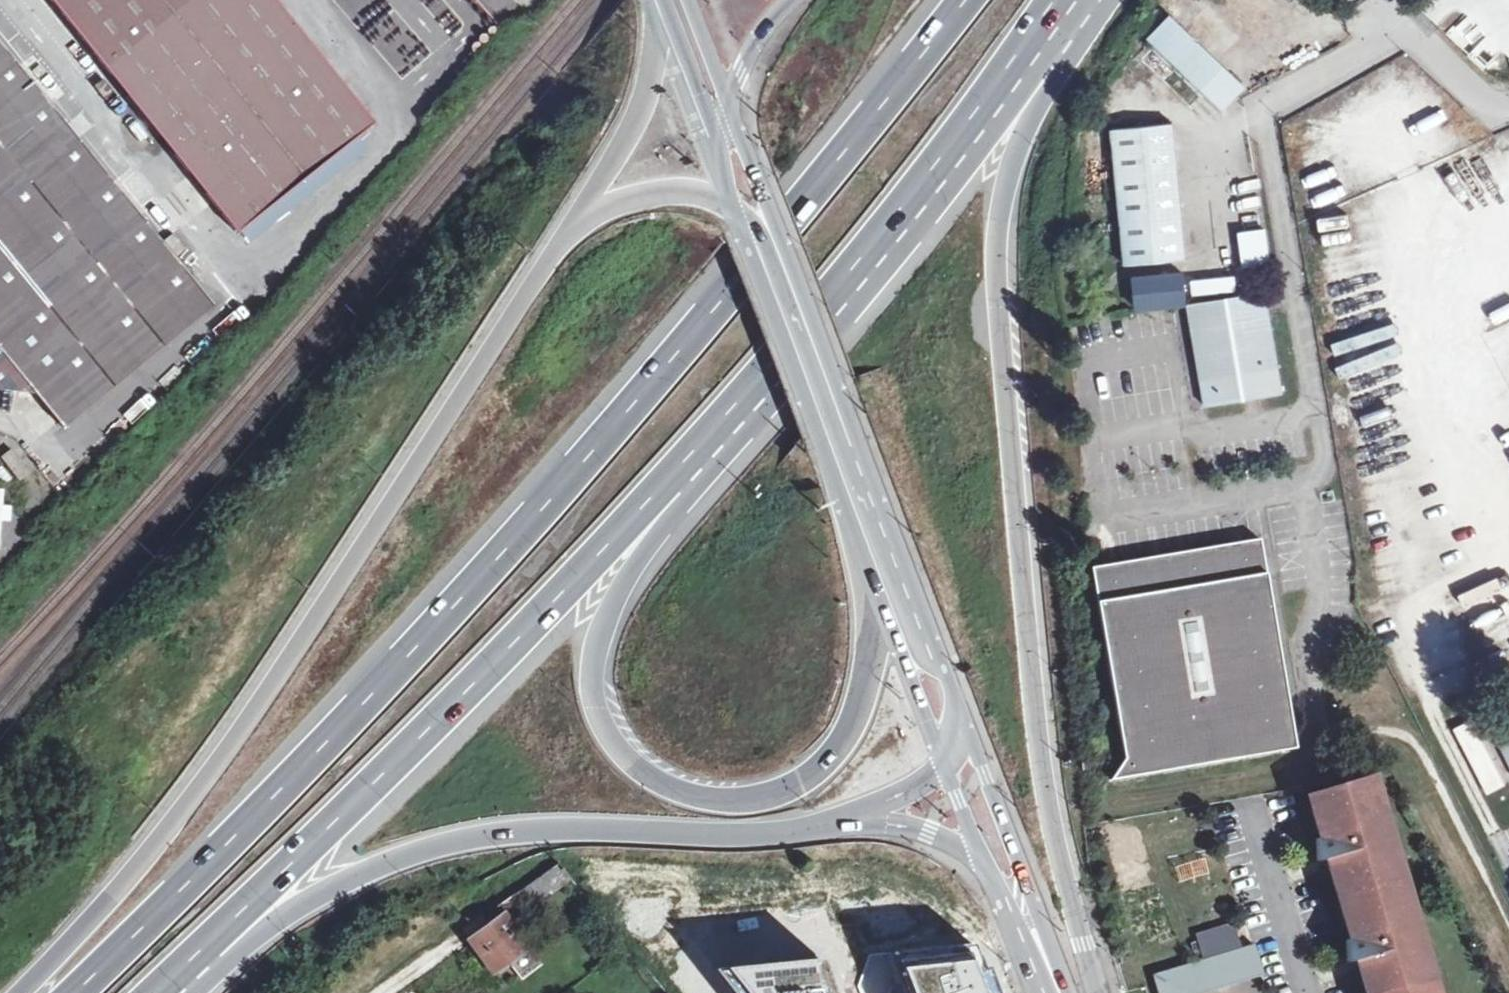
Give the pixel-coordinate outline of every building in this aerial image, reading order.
[(238,235),(375,126),(274,0),(50,0),(238,235)] [(399,54),(445,20),(431,0),(359,0),(399,54)] [(1172,17),(1149,40),(1222,111),(1245,86),(1172,17)] [(40,398),(65,429),(128,379),(135,387),(159,368),(152,359),(215,308),(4,48),(14,40),(1,24),(0,25),(0,392),(40,398)] [(1111,131),(1111,134),(1125,266),(1184,260),(1170,125),(1112,130),(1111,131)] [(1271,262),(1265,228),(1235,233),(1241,268),(1271,262)] [(1135,311),(1184,306),(1181,276),(1132,281),(1135,311)] [(1264,294),(1188,306),(1205,407),(1281,394),(1279,384),(1264,294)] [(11,449),(0,458),(19,480),(30,471),(11,449)] [(1261,540),(1092,568),(1124,759),(1111,780),(1284,751),(1281,734),(1294,732),(1261,540)] [(1460,631),(1492,693),(1508,685),(1508,639),(1496,613),(1460,631)] [(1491,718),(1508,709),(1508,702),(1484,715),(1508,761),(1508,752),(1491,718)] [(1491,718),(1508,752),(1508,709),(1491,718)] [(1486,795),(1505,785),(1470,720),(1451,730),(1486,795)] [(1281,734),(1284,751),(1296,748),(1295,741),(1294,732),(1281,734)] [(1371,779),(1362,781),(1372,812),(1381,809),(1371,779)] [(1362,781),(1325,792),(1330,806),(1312,812),(1320,839),(1316,840),(1317,863),(1326,860),(1350,940),(1347,941),(1347,963),(1356,960),(1368,992),(1428,992),(1414,953),(1423,951),(1414,934),(1411,911),(1402,914),(1384,852),(1393,849),(1384,831),(1381,809),(1372,812),(1362,781)] [(1411,911),(1393,849),(1384,852),(1402,914),(1411,911)] [(594,853),(528,886),(539,903),(572,880),(594,853)] [(504,916),(510,924),(539,903),(528,886),(498,908),(504,916)] [(471,939),(491,925),(484,916),(465,929),(471,939)] [(471,939),(470,940),(493,973),(528,948),(510,924),(504,916),(491,925),(471,939)] [(1193,935),(1200,959),(1238,948),(1231,924),(1193,935)] [(1158,992),(1169,992),(1183,989),(1184,992),(1205,992),(1264,976),(1254,945),(1153,975),(1158,992)] [(1423,951),(1414,953),(1428,992),(1438,992),(1423,951)] [(972,959),(900,967),(904,978),(910,992),(985,992),(972,959)] [(713,970),(732,992),(830,992),(820,960),(713,970)]
